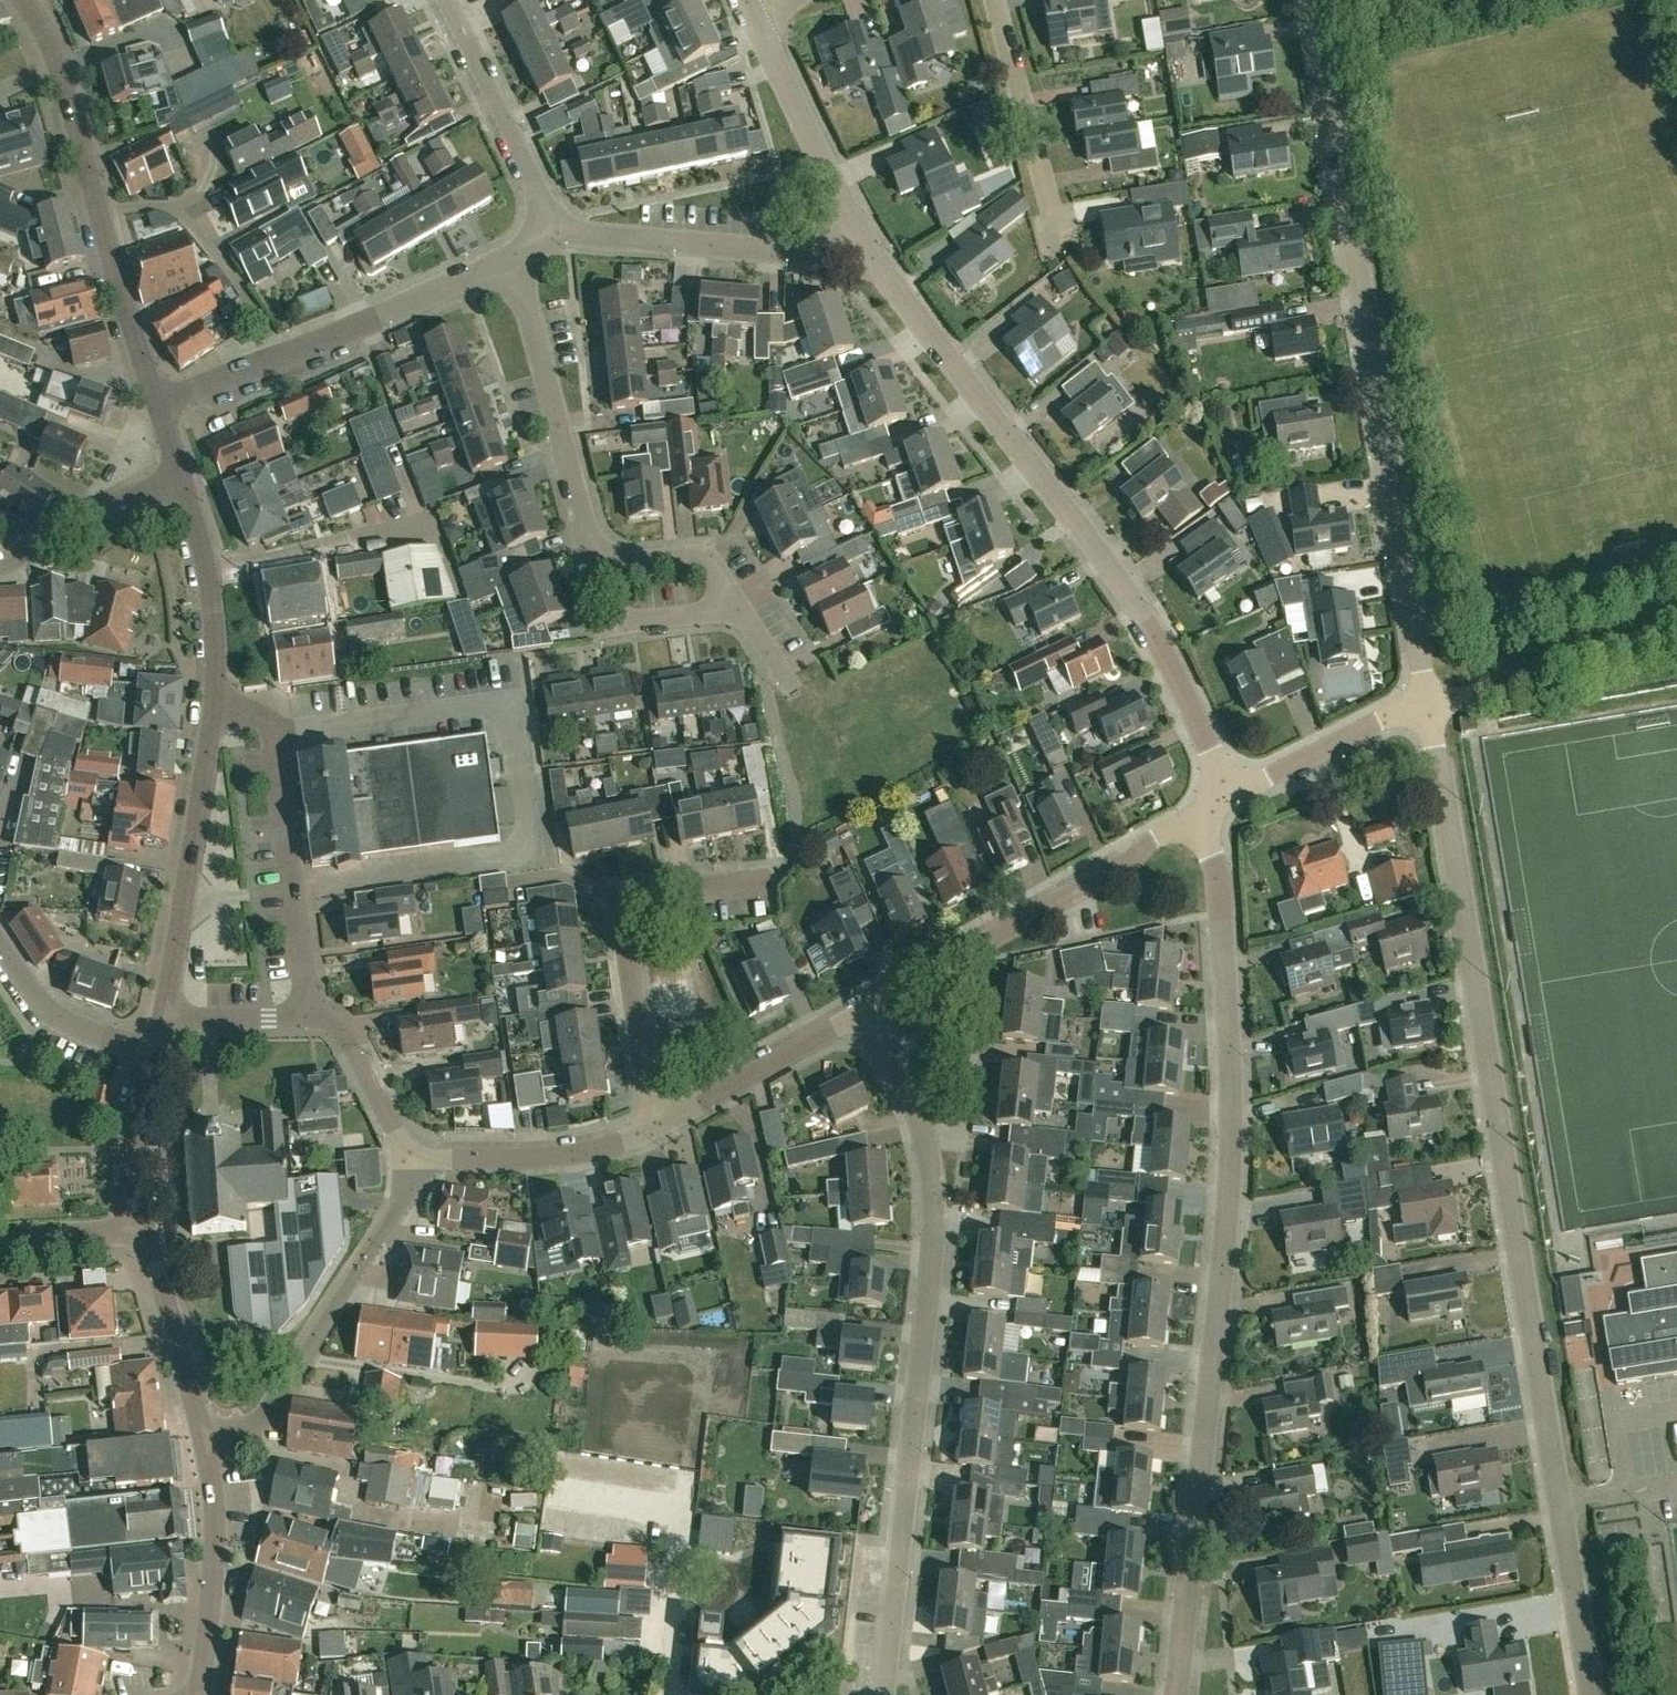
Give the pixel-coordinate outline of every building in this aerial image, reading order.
[(11,22),(1,5),(2,4),(0,0),(0,29),(11,22)] [(129,27),(164,13),(158,0),(96,0),(77,8),(92,43),(129,27)] [(179,0),(160,0),(165,10),(172,16),(183,10),(179,0)] [(312,21),(324,16),(316,0),(302,0),(312,21)] [(623,22),(623,21),(649,8),(645,0),(638,0),(631,3),(604,16),(610,28),(623,22)] [(1094,34),(1089,0),(1065,0),(1044,3),(1050,41),(1094,34)] [(700,8),(696,1),(655,21),(649,8),(623,21),(623,22),(629,33),(648,24),(652,32),(649,33),(657,50),(708,25),(707,23),(711,22),(704,6),(700,8)] [(502,18),(514,44),(547,29),(542,19),(534,3),(502,18)] [(908,88),(927,82),(921,65),(952,55),(935,3),(902,13),(909,34),(892,39),(908,88)] [(554,13),(559,24),(575,16),(570,5),(554,13)] [(1159,13),(1162,33),(1163,39),(1183,35),(1190,34),(1185,9),(1159,13)] [(370,60),(382,55),(415,39),(402,13),(370,29),(362,33),(370,47),(365,50),(349,58),(354,68),(369,61),(370,60)] [(192,45),(204,41),(214,71),(222,68),(237,63),(226,32),(225,33),(219,16),(186,28),(192,45)] [(565,36),(581,27),(576,16),(575,16),(559,24),(565,36)] [(720,41),(713,25),(709,27),(708,25),(657,50),(663,62),(678,55),(683,66),(719,49),(716,43),(720,41)] [(846,87),(864,82),(866,89),(882,97),(888,117),(883,119),(884,120),(888,119),(893,134),(889,136),(889,137),(916,126),(898,69),(889,72),(880,43),(866,47),(860,27),(816,41),(825,66),(838,62),(846,87)] [(526,70),(559,54),(547,30),(547,29),(514,44),(526,70)] [(1253,97),(1249,76),(1271,73),(1266,42),(1244,46),(1242,32),(1211,37),(1219,81),(1222,102),(1253,97)] [(300,50),(311,45),(305,33),(294,38),(300,50)] [(1163,39),(1162,33),(1145,35),(1147,47),(1164,44),(1163,39)] [(1163,39),(1164,44),(1167,61),(1186,57),(1183,35),(1163,39)] [(382,55),(388,66),(394,79),(427,63),(415,39),(382,55)] [(577,60),(593,52),(588,40),(571,49),(577,60)] [(174,91),(165,69),(160,47),(148,44),(129,49),(132,62),(104,69),(112,103),(142,95),(143,99),(174,91)] [(538,95),(571,80),(559,54),(526,70),(538,95)] [(264,58),(249,59),(249,79),(265,79),(264,58)] [(375,73),(369,61),(354,68),(360,80),(375,73)] [(439,88),(427,63),(394,79),(401,93),(406,104),(439,88)] [(658,93),(684,81),(678,68),(652,81),(658,93)] [(714,127),(722,162),(749,157),(739,107),(725,110),(721,95),(731,93),(727,73),(705,78),(704,78),(708,97),(711,113),(714,127)] [(1077,133),(1084,132),(1122,126),(1118,99),(1140,96),(1137,76),(1106,81),(1108,99),(1072,105),(1077,133)] [(704,78),(694,83),(697,99),(708,97),(704,78)] [(658,93),(652,81),(633,90),(639,102),(658,93)] [(285,82),(267,88),(273,103),(291,96),(285,82)] [(379,118),(366,124),(372,136),(384,129),(384,130),(400,122),(401,123),(412,117),(423,140),(442,131),(442,130),(437,121),(451,114),(451,113),(454,112),(455,108),(450,98),(447,97),(444,99),(444,98),(439,88),(406,104),(394,110),(378,118),(379,118)] [(223,112),(215,96),(199,104),(207,120),(223,112)] [(987,149),(1004,142),(993,116),(1001,113),(994,96),(969,106),(987,149)] [(708,97),(697,99),(696,99),(700,116),(711,113),(708,97)] [(378,118),(394,110),(388,99),(373,107),(378,118)] [(571,123),(596,111),(590,99),(565,111),(571,123)] [(658,126),(671,123),(667,105),(654,108),(658,126)] [(646,129),(658,126),(654,108),(642,110),(646,129)] [(41,136),(34,110),(0,120),(0,148),(41,136)] [(694,168),(722,162),(714,127),(711,113),(700,116),(703,129),(687,132),(694,168)] [(640,179),(633,143),(630,128),(616,131),(613,116),(599,119),(613,185),(640,179)] [(585,190),(613,185),(599,119),(587,121),(591,137),(575,141),(585,190)] [(1122,126),(1084,132),(1088,160),(1124,155),(1127,173),(1158,168),(1155,149),(1141,151),(1137,124),(1130,125),(1122,126)] [(265,141),(258,128),(223,145),(238,176),(273,159),(273,158),(289,150),(281,133),(265,141)] [(353,159),(368,152),(356,128),(341,136),(353,159)] [(1262,142),(1259,128),(1228,133),(1235,178),(1288,170),(1283,139),(1262,142)] [(131,195),(172,173),(160,150),(174,143),(166,129),(111,158),(131,195)] [(210,130),(195,135),(199,148),(214,142),(210,130)] [(955,185),(932,131),(903,143),(908,156),(888,164),(901,194),(924,184),(943,227),(963,219),(961,215),(979,207),(968,180),(955,185)] [(1186,161),(1221,156),(1217,131),(1182,137),(1186,161)] [(667,174),(694,168),(687,132),(660,138),(667,174)] [(48,162),(41,136),(0,148),(0,176),(48,162)] [(640,179),(667,174),(660,138),(633,143),(640,179)] [(444,172),(455,166),(446,150),(435,156),(444,172)] [(239,229),(287,205),(280,192),(306,180),(293,155),(237,183),(242,193),(226,202),(239,229)] [(427,196),(403,155),(391,162),(414,203),(403,210),(420,241),(445,227),(427,196)] [(433,178),(444,172),(435,156),(424,162),(433,178)] [(468,214),(493,200),(476,169),(451,183),(468,214)] [(1173,183),(1182,181),(1181,171),(1172,172),(1173,183)] [(445,227),(468,214),(451,183),(427,196),(445,227)] [(1,203),(9,205),(15,192),(0,184),(0,202),(1,203)] [(374,191),(369,184),(359,189),(396,255),(420,241),(403,210),(391,216),(383,203),(382,204),(374,191)] [(1134,213),(1104,218),(1111,263),(1153,256),(1154,262),(1176,259),(1167,208),(1190,204),(1187,184),(1145,190),(1148,211),(1134,213)] [(396,255),(359,189),(338,199),(344,208),(352,204),(360,217),(358,218),(366,231),(354,237),(363,254),(360,256),(359,259),(367,273),(371,275),(385,267),(386,263),(385,261),(396,255)] [(967,291),(1009,259),(992,237),(1026,211),(1013,193),(982,217),(985,220),(956,242),(964,253),(948,266),(967,291)] [(9,205),(1,203),(0,206),(0,227),(21,235),(29,234),(33,251),(37,264),(44,262),(46,270),(85,260),(71,205),(32,215),(9,205)] [(326,246),(339,238),(321,207),(308,215),(326,246)] [(313,236),(298,209),(260,230),(232,246),(250,278),(254,284),(269,276),(271,272),(268,268),(279,262),(271,248),(294,235),(299,245),(313,236)] [(1213,250),(1237,246),(1242,277),(1269,273),(1304,267),(1303,260),(1298,228),(1262,234),(1263,240),(1254,241),(1253,235),(1250,213),(1218,218),(1208,220),(1213,250)] [(143,303),(200,285),(184,233),(127,250),(143,303)] [(7,277),(13,262),(0,256),(0,274),(7,277)] [(1068,269),(1052,278),(1061,294),(1077,285),(1068,269)] [(43,333),(100,319),(89,277),(32,292),(43,333)] [(164,345),(216,311),(209,299),(223,291),(216,279),(201,288),(149,322),(164,345)] [(724,357),(729,291),(701,288),(700,300),(690,299),(687,323),(698,324),(713,325),(712,339),(714,340),(712,356),(724,357)] [(599,297),(603,326),(670,318),(668,306),(650,308),(650,306),(637,307),(635,293),(623,295),(622,290),(619,289),(609,290),(605,292),(606,297),(599,297)] [(755,329),(758,293),(729,291),(724,357),(735,358),(737,342),(740,342),(741,328),(755,329)] [(314,309),(335,304),(332,292),(311,298),(314,309)] [(672,318),(681,317),(683,316),(684,293),(674,292),(672,318)] [(1207,296),(1210,315),(1237,312),(1234,292),(1207,296)] [(807,337),(844,324),(836,299),(798,312),(801,320),(784,326),(784,315),(769,315),(769,334),(769,344),(783,344),(807,337)] [(1033,378),(1058,358),(1050,347),(1066,335),(1038,299),(1013,318),(1022,329),(1005,342),(1033,378)] [(230,338),(246,327),(230,304),(164,346),(180,370),(215,347),(211,341),(226,331),(230,338)] [(1284,324),(1281,304),(1237,312),(1210,315),(1164,322),(1177,354),(1197,350),(1196,339),(1203,339),(1203,337),(1223,335),(1233,333),(1270,327),(1276,360),(1294,357),(1293,353),(1318,349),(1313,319),(1284,324)] [(683,329),(681,317),(672,318),(670,318),(603,326),(606,353),(641,349),(640,336),(653,335),(653,333),(671,331),(683,329)] [(815,363),(853,350),(844,324),(807,337),(815,363)] [(75,365),(110,356),(102,326),(67,335),(75,365)] [(422,374),(435,369),(469,356),(459,330),(425,342),(430,356),(417,361),(417,362),(400,368),(400,369),(396,370),(389,354),(373,360),(384,387),(393,384),(422,374)] [(1134,346),(1122,331),(1106,343),(1118,358),(1134,346)] [(769,334),(754,334),(754,360),(769,360),(769,344),(769,334)] [(13,343),(0,338),(0,357),(6,359),(13,343)] [(1103,362),(1114,354),(1107,345),(1096,353),(1103,362)] [(609,380),(645,376),(641,349),(606,353),(609,380)] [(444,394),(478,382),(469,356),(435,369),(422,374),(427,385),(425,386),(426,388),(440,383),(444,394)] [(724,357),(712,356),(711,373),(723,374),(724,357)] [(658,375),(676,373),(674,361),(656,363),(658,375)] [(1082,443),(1121,413),(1101,387),(1109,382),(1095,362),(1061,388),(1074,405),(1061,416),(1082,443)] [(787,386),(814,377),(810,364),(782,374),(787,386)] [(842,411),(898,392),(889,366),(834,385),(842,411)] [(782,387),(782,368),(769,368),(769,387),(782,387)] [(659,388),(677,386),(676,373),(658,375),(659,388)] [(409,391),(427,385),(422,374),(393,384),(398,394),(408,391),(409,391)] [(648,404),(645,376),(609,380),(612,409),(642,406),(644,421),(669,418),(667,402),(648,404)] [(791,399),(818,390),(814,377),(787,386),(791,399)] [(80,387),(59,380),(55,392),(75,399),(71,412),(100,422),(110,396),(81,385),(80,387)] [(414,406),(417,415),(418,418),(435,412),(448,407),(453,420),(487,408),(478,382),(444,394),(444,395),(431,400),(430,399),(413,405),(414,406)] [(286,422),(333,402),(325,383),(278,404),(286,422)] [(868,445),(863,432),(906,418),(898,392),(842,411),(851,436),(835,441),(818,447),(822,460),(822,461),(868,445)] [(74,472),(75,471),(75,470),(78,472),(81,471),(87,459),(85,455),(82,454),(83,453),(87,444),(52,429),(52,430),(43,426),(29,420),(34,408),(0,393),(0,421),(29,433),(28,436),(46,444),(40,457),(74,472)] [(769,414),(785,414),(785,395),(769,395),(769,414)] [(1307,411),(1305,397),(1259,404),(1260,409),(1254,409),(1257,426),(1263,425),(1265,438),(1278,436),(1281,452),(1333,444),(1327,408),(1307,411)] [(693,399),(667,402),(669,418),(695,415),(693,399)] [(372,425),(390,418),(386,406),(368,414),(372,425)] [(459,436),(463,447),(497,435),(487,408),(453,420),(459,436)] [(701,420),(708,419),(719,418),(717,410),(699,412),(701,420)] [(222,479),(283,453),(267,415),(207,440),(222,479)] [(634,446),(667,442),(665,426),(632,430),(634,446)] [(506,462),(497,435),(463,447),(467,459),(472,474),(506,462)] [(950,461),(942,435),(904,448),(883,454),(888,469),(909,462),(913,473),(950,461)] [(697,467),(693,439),(669,442),(672,472),(689,470),(694,511),(729,507),(724,464),(697,467)] [(433,457),(450,451),(446,440),(429,446),(433,457)] [(1201,509),(1164,461),(1168,458),(1154,440),(1121,465),(1131,477),(1133,475),(1137,481),(1121,493),(1142,519),(1162,504),(1179,526),(1201,509)] [(844,468),(872,458),(868,445),(822,461),(822,460),(817,462),(822,467),(842,461),(844,468)] [(369,477),(379,501),(401,492),(383,448),(369,453),(371,459),(377,474),(369,477)] [(454,463),(450,451),(433,457),(433,459),(437,469),(454,463)] [(233,507),(273,492),(269,482),(293,472),(287,459),(239,478),(241,483),(226,489),(233,507)] [(423,462),(411,467),(416,481),(433,475),(432,471),(437,469),(433,459),(423,462)] [(959,486),(950,461),(913,473),(894,479),(903,504),(888,509),(893,522),(921,513),(916,500),(959,486)] [(0,469),(0,479),(4,481),(8,475),(16,480),(13,486),(33,499),(32,501),(46,509),(55,495),(53,494),(56,490),(31,474),(28,479),(12,469),(11,471),(0,469)] [(811,492),(800,469),(774,481),(781,496),(757,507),(769,534),(823,507),(815,490),(811,492)] [(630,520),(662,516),(657,473),(625,477),(630,520)] [(0,479),(0,499),(5,503),(2,507),(32,526),(34,522),(37,523),(46,509),(32,501),(33,499),(13,486),(16,480),(8,475),(4,481),(0,479)] [(1233,490),(1226,482),(1218,488),(1215,483),(1200,495),(1210,508),(1233,490)] [(1263,482),(1245,486),(1247,495),(1265,491),(1263,482)] [(498,497),(493,483),(464,493),(469,506),(474,504),(484,531),(498,526),(498,525),(537,511),(528,486),(498,497)] [(330,520),(362,507),(353,484),(322,497),(330,520)] [(1345,517),(1344,511),(1314,516),(1312,506),(1318,505),(1316,490),(1291,494),(1295,519),(1292,520),(1297,555),(1308,554),(1310,566),(1313,568),(1329,566),(1332,562),(1330,550),(1349,547),(1346,528),(1353,527),(1351,516),(1345,517)] [(276,501),(273,492),(233,507),(242,528),(281,513),(299,505),(294,493),(276,501)] [(1263,511),(1261,498),(1245,501),(1247,514),(1263,511)] [(1232,499),(1219,507),(1237,533),(1249,524),(1232,499)] [(950,547),(1005,529),(996,503),(945,520),(947,527),(943,528),(950,547)] [(838,549),(826,524),(830,522),(823,507),(769,534),(781,559),(806,548),(813,562),(826,555),(838,549)] [(1249,524),(1258,545),(1283,535),(1273,510),(1248,520),(1249,524)] [(507,551),(546,537),(537,511),(498,525),(498,526),(507,551)] [(285,522),(281,513),(242,528),(249,546),(264,540),(266,546),(314,527),(308,513),(285,522)] [(897,535),(925,526),(921,513),(893,522),(893,523),(873,529),(879,539),(896,533),(897,535)] [(1215,520),(1214,521),(1192,536),(1180,545),(1192,562),(1179,572),(1198,599),(1238,572),(1220,545),(1228,540),(1215,520)] [(451,526),(444,529),(449,543),(465,538),(462,531),(451,526)] [(975,567),(1013,554),(1005,529),(950,547),(958,569),(974,564),(975,567)] [(863,537),(838,549),(826,555),(832,568),(842,563),(843,565),(870,552),(863,537)] [(436,548),(382,556),(381,556),(384,573),(390,612),(424,607),(424,610),(426,609),(456,605),(456,603),(436,548)] [(339,580),(384,573),(381,556),(382,556),(382,552),(335,559),(339,580)] [(484,576),(508,567),(503,552),(478,561),(483,575),(484,576)] [(813,611),(818,609),(855,591),(843,565),(842,563),(832,568),(826,555),(813,562),(819,574),(800,584),(813,611)] [(1016,591),(1035,577),(1026,564),(1006,579),(1016,591)] [(514,581),(508,567),(484,576),(483,575),(462,582),(467,597),(475,594),(477,600),(494,594),(492,589),(510,583),(519,606),(558,592),(549,568),(514,581)] [(271,628),(328,619),(320,569),(263,579),(271,628)] [(959,607),(982,590),(973,579),(950,596),(959,607)] [(1359,657),(1353,619),(1357,618),(1353,595),(1334,598),(1331,581),(1301,586),(1306,616),(1315,614),(1322,663),(1327,662),(1328,667),(1347,664),(1346,659),(1359,657)] [(136,616),(141,594),(98,583),(95,596),(92,595),(93,591),(86,590),(84,592),(76,592),(73,589),(66,589),(67,593),(64,593),(63,586),(32,588),(34,641),(74,638),(73,624),(75,624),(74,620),(77,620),(77,624),(81,623),(85,624),(86,620),(89,621),(83,643),(126,654),(131,633),(127,631),(131,614),(136,616)] [(1043,585),(1033,590),(1005,603),(1015,626),(1033,617),(1042,635),(1078,618),(1065,590),(1049,597),(1043,585)] [(1254,592),(1261,609),(1279,601),(1272,585),(1254,592)] [(872,615),(859,589),(855,591),(818,609),(831,635),(860,622),(866,634),(891,623),(884,609),(872,615)] [(519,607),(503,613),(512,639),(511,640),(512,651),(527,649),(530,648),(528,630),(567,616),(558,592),(519,606),(519,607)] [(28,623),(26,594),(0,596),(0,625),(28,623)] [(935,617),(942,607),(931,599),(924,609),(935,617)] [(430,634),(426,609),(424,610),(403,613),(345,621),(349,644),(406,635),(415,636),(430,634)] [(925,619),(909,629),(915,638),(931,628),(925,619)] [(1288,631),(1284,621),(1274,625),(1278,635),(1254,646),(1255,647),(1259,655),(1229,668),(1248,712),(1279,699),(1273,684),(1302,671),(1289,630),(1288,631)] [(466,656),(487,654),(478,627),(463,629),(466,656)] [(281,682),(335,675),(329,630),(275,637),(281,682)] [(1098,644),(1097,642),(1060,660),(1054,648),(1009,669),(1021,693),(1049,680),(1057,695),(1111,669),(1105,656),(1107,653),(1103,644),(1098,644)] [(111,689),(114,665),(64,659),(61,682),(111,689)] [(731,669),(730,663),(715,666),(723,711),(744,707),(738,668),(731,669)] [(622,672),(621,666),(606,668),(613,714),(634,711),(632,697),(628,671),(622,672)] [(702,714),(723,711),(715,666),(700,668),(701,674),(695,675),(702,714)] [(592,717),(613,714),(606,668),(590,670),(591,676),(586,677),(592,717)] [(690,676),(689,670),(674,672),(681,718),(702,714),(695,675),(690,676)] [(580,678),(580,672),(564,674),(571,720),(592,717),(586,677),(580,678)] [(681,718),(674,672),(658,675),(659,680),(653,681),(657,705),(660,721),(681,718)] [(537,725),(549,723),(571,720),(564,674),(549,677),(550,683),(543,684),(547,707),(535,709),(537,725)] [(180,710),(182,686),(141,683),(140,688),(127,687),(125,706),(180,710)] [(1105,709),(1098,693),(1066,707),(1077,732),(1100,722),(1109,744),(1148,726),(1134,695),(1105,709)] [(634,711),(642,710),(641,706),(640,696),(632,697),(634,711)] [(178,735),(180,710),(125,706),(125,703),(125,701),(99,699),(97,722),(123,729),(137,730),(137,731),(178,735)] [(38,710),(37,709),(23,704),(16,724),(13,733),(27,737),(21,754),(25,756),(31,739),(28,738),(38,710)] [(78,743),(83,723),(58,716),(38,710),(28,738),(31,739),(25,756),(39,761),(20,848),(56,853),(56,852),(59,838),(73,766),(71,765),(76,742),(78,743)] [(1056,768),(1068,762),(1045,713),(1029,721),(1051,767),(1056,768)] [(755,726),(741,728),(743,742),(757,740),(755,726)] [(174,779),(177,739),(131,736),(130,747),(142,748),(140,776),(174,779)] [(491,772),(486,737),(346,755),(345,749),(323,752),(324,759),(299,762),(303,797),(491,772)] [(655,750),(667,749),(666,739),(653,741),(655,750)] [(749,783),(763,780),(756,748),(742,749),(749,783)] [(1172,778),(1160,751),(1129,765),(1124,753),(1098,765),(1107,785),(1124,778),(1134,799),(1158,788),(1156,785),(1172,778)] [(11,756),(0,752),(0,788),(11,756)] [(655,771),(670,769),(668,752),(653,754),(655,771)] [(703,771),(698,752),(689,754),(693,773),(694,772),(698,789),(701,803),(709,839),(734,834),(727,797),(726,797),(710,801),(704,770),(703,771)] [(113,777),(115,761),(78,756),(75,770),(99,776),(99,775),(113,777)] [(99,776),(75,770),(75,771),(72,771),(70,778),(67,796),(95,800),(99,776)] [(563,770),(549,772),(553,801),(567,799),(563,770)] [(493,792),(491,772),(303,797),(308,830),(495,805),(495,802),(501,801),(500,791),(493,792)] [(738,795),(734,778),(722,780),(726,797),(727,797),(734,834),(761,828),(760,825),(764,823),(762,812),(757,812),(753,792),(738,795)] [(1039,810),(1049,832),(1045,834),(1052,850),(1068,842),(1066,838),(1081,831),(1056,778),(1043,784),(1052,804),(1039,810)] [(607,798),(617,796),(614,779),(604,781),(607,798)] [(685,806),(681,784),(657,789),(663,820),(676,818),(682,844),(709,839),(701,803),(685,806)] [(999,876),(1027,863),(1016,840),(1029,834),(1016,806),(1020,804),(1011,785),(997,792),(1004,807),(996,811),(1000,819),(977,829),(999,876)] [(168,846),(175,793),(121,786),(115,828),(112,827),(109,847),(132,850),(134,841),(168,846)] [(663,820),(657,789),(643,791),(643,790),(629,793),(632,807),(620,810),(627,845),(654,840),(650,823),(663,820)] [(360,866),(359,859),(500,840),(495,805),(308,830),(313,865),(338,862),(339,869),(360,866)] [(601,851),(627,845),(620,810),(594,815),(601,851)] [(601,851),(594,815),(567,820),(567,823),(574,856),(601,851)] [(947,905),(976,892),(963,864),(977,857),(959,820),(945,826),(952,840),(941,845),(945,856),(928,864),(947,905)] [(1394,839),(1390,825),(1389,821),(1361,830),(1368,850),(1395,841),(1394,839)] [(819,859),(841,847),(833,832),(811,845),(819,859)] [(897,934),(925,921),(902,870),(914,865),(901,836),(886,843),(897,866),(871,878),(897,934)] [(1348,882),(1335,842),(1307,851),(1306,848),(1282,856),(1301,916),(1304,915),(1325,909),(1320,891),(1348,882)] [(76,856),(59,853),(57,868),(56,869),(108,878),(108,877),(109,874),(111,861),(107,860),(76,856)] [(1378,908),(1421,895),(1412,861),(1368,873),(1378,908)] [(854,928),(871,920),(859,894),(849,872),(829,881),(838,903),(824,909),(831,923),(815,931),(821,944),(807,951),(818,975),(832,969),(866,953),(854,928)] [(482,892),(483,892),(507,889),(505,873),(479,876),(482,892)] [(108,877),(108,878),(100,917),(133,923),(141,881),(121,876),(109,874),(108,877)] [(528,903),(554,900),(552,886),(527,890),(528,903)] [(351,944),(398,938),(395,917),(415,914),(411,888),(382,892),(383,906),(346,911),(351,944)] [(485,907),(509,904),(507,889),(483,892),(485,907)] [(554,900),(528,903),(518,905),(520,919),(537,916),(539,931),(530,932),(532,945),(541,943),(578,938),(574,911),(556,913),(554,900)] [(40,966),(61,953),(63,951),(65,950),(37,908),(11,925),(40,966)] [(480,910),(467,912),(470,932),(483,931),(480,910)] [(1376,911),(1344,920),(1346,926),(1352,924),(1378,916),(1376,911)] [(1304,915),(1301,916),(1281,922),(1284,934),(1307,927),(1304,915)] [(1383,930),(1379,916),(1352,924),(1346,926),(1352,948),(1378,941),(1385,965),(1427,953),(1418,920),(1383,930)] [(753,1014),(789,997),(774,964),(789,957),(778,932),(772,920),(755,928),(760,940),(744,947),(752,967),(742,971),(749,986),(741,989),(753,1014)] [(1311,930),(1313,935),(1346,926),(1344,920),(1311,930)] [(1282,960),(1284,968),(1279,969),(1284,987),(1289,985),(1291,993),(1334,981),(1327,956),(1352,948),(1346,926),(1313,935),(1317,950),(1282,960)] [(513,974),(531,971),(544,969),(581,964),(578,938),(541,943),(543,957),(528,959),(528,963),(512,965),(513,974)] [(457,954),(468,952),(467,941),(455,943),(457,954)] [(1101,944),(1100,945),(1074,950),(1080,978),(1094,975),(1106,973),(1103,955),(1101,944)] [(376,1002),(422,995),(419,973),(434,971),(431,947),(397,952),(399,966),(371,969),(376,1002)] [(1115,956),(1113,974),(1128,976),(1175,981),(1176,967),(1181,964),(1182,953),(1178,948),(1162,947),(1162,951),(1142,949),(1141,958),(1115,956)] [(1080,978),(1074,950),(1062,953),(1060,953),(1066,981),(1073,980),(1077,997),(1093,993),(1094,975),(1080,978)] [(112,1009),(124,978),(89,965),(91,961),(63,951),(61,953),(56,966),(78,974),(71,995),(112,1009)] [(520,1015),(537,1013),(537,1011),(570,1006),(568,993),(585,990),(581,964),(544,969),(547,986),(517,990),(520,1015)] [(1128,976),(1113,974),(1112,989),(1138,991),(1137,1005),(1136,1006),(1157,1008),(1172,1010),(1175,981),(1128,976)] [(1062,1016),(1063,1003),(1041,1000),(1043,985),(1009,981),(1005,1009),(1062,1016)] [(1349,993),(1352,1006),(1368,1002),(1364,989),(1349,993)] [(1392,1009),(1390,997),(1403,993),(1403,992),(1368,1002),(1352,1006),(1356,1025),(1379,1021),(1382,1037),(1390,1035),(1392,1048),(1405,1046),(1405,1048),(1421,1045),(1421,1043),(1433,1041),(1432,1038),(1437,1038),(1434,1020),(1430,1021),(1427,1003),(1392,1009)] [(416,1008),(418,1020),(399,1023),(404,1055),(452,1048),(449,1025),(478,1020),(475,999),(425,1006),(416,1008)] [(1101,1017),(1135,1020),(1136,1006),(1137,1005),(1103,1002),(1101,1017)] [(495,1004),(481,1007),(483,1021),(490,1027),(498,1025),(495,1004)] [(571,1019),(570,1006),(537,1011),(537,1013),(539,1025),(543,1052),(561,1049),(561,1048),(598,1043),(594,1016),(571,1019)] [(1356,1025),(1352,1006),(1303,1020),(1304,1022),(1317,1018),(1320,1031),(1286,1039),(1290,1057),(1285,1058),(1289,1075),(1294,1074),(1294,1077),(1307,1074),(1307,1076),(1323,1072),(1322,1070),(1334,1067),(1332,1055),(1340,1053),(1334,1030),(1356,1025)] [(1074,1060),(1076,1046),(1058,1044),(1062,1016),(1005,1009),(1002,1038),(1046,1043),(1045,1057),(1074,1060)] [(1134,1033),(1135,1020),(1101,1017),(1100,1030),(1132,1033),(1134,1033)] [(1148,1034),(1145,1063),(1181,1066),(1183,1038),(1154,1035),(1148,1034)] [(599,1054),(598,1043),(561,1048),(561,1049),(564,1074),(602,1069),(601,1068),(606,1068),(604,1053),(599,1054)] [(433,1110),(480,1104),(477,1078),(501,1075),(498,1053),(498,1052),(463,1057),(464,1070),(428,1075),(433,1110)] [(1095,1082),(1096,1063),(1074,1060),(1045,1057),(1043,1071),(1086,1076),(1085,1081),(1088,1081),(1086,1105),(1092,1106),(1094,1082),(1095,1082)] [(1144,1076),(1143,1091),(1138,1090),(1095,1086),(1094,1100),(1107,1101),(1142,1105),(1164,1107),(1165,1093),(1178,1095),(1181,1066),(1145,1063),(1129,1061),(1128,1060),(1128,1061),(1119,1060),(1118,1073),(1126,1074),(1144,1076)] [(1034,1099),(1037,1071),(1003,1067),(1000,1095),(1034,1099)] [(1388,1082),(1386,1068),(1360,1075),(1361,1093),(1363,1104),(1374,1103),(1372,1089),(1387,1086),(1390,1104),(1384,1105),(1390,1139),(1441,1130),(1435,1097),(1416,1100),(1413,1078),(1388,1082)] [(565,1076),(542,1079),(543,1092),(567,1089),(568,1102),(605,1096),(602,1069),(564,1074),(565,1076)] [(532,1107),(545,1105),(540,1072),(527,1074),(532,1107)] [(518,1109),(532,1107),(527,1074),(513,1076),(518,1109)] [(1361,1093),(1360,1075),(1325,1084),(1328,1101),(1361,1093)] [(867,1108),(852,1077),(820,1092),(821,1093),(807,1100),(813,1112),(826,1105),(836,1124),(867,1108)] [(346,1079),(310,1082),(310,1078),(299,1079),(299,1083),(295,1084),(300,1134),(337,1130),(334,1094),(347,1093),(346,1079)] [(109,1116),(115,1090),(95,1086),(89,1111),(109,1116)] [(1010,1125),(1030,1127),(1032,1112),(1050,1114),(1052,1101),(1034,1099),(1000,1095),(996,1123),(1010,1125)] [(1141,1118),(1142,1105),(1107,1101),(1106,1119),(1116,1120),(1117,1116),(1141,1118)] [(1291,1157),(1343,1147),(1336,1108),(1284,1118),(1291,1157)] [(1362,1112),(1351,1114),(1353,1125),(1364,1123),(1362,1112)] [(1077,1114),(1074,1133),(1089,1134),(1091,1116),(1077,1114)] [(283,1152),(280,1116),(261,1118),(261,1119),(254,1119),(253,1126),(251,1129),(244,1137),(240,1138),(239,1134),(186,1138),(187,1161),(184,1161),(184,1164),(188,1164),(189,1184),(185,1184),(185,1187),(189,1187),(191,1207),(187,1207),(187,1210),(191,1210),(192,1234),(245,1230),(244,1208),(273,1206),(277,1244),(227,1250),(227,1252),(233,1251),(235,1261),(229,1262),(234,1314),(234,1316),(235,1318),(236,1319),(238,1321),(246,1320),(265,1334),(269,1336),(277,1336),(281,1331),(308,1304),(326,1267),(329,1269),(344,1244),(345,1241),(345,1235),(339,1177),(286,1182),(284,1152),(283,1152)] [(1129,1145),(1151,1147),(1187,1151),(1190,1123),(1162,1120),(1154,1119),(1154,1120),(1153,1131),(1141,1130),(1136,1134),(1130,1133),(1129,1145)] [(788,1150),(782,1123),(762,1127),(769,1155),(784,1151),(788,1168),(809,1163),(809,1162),(847,1154),(844,1138),(805,1146),(806,1146),(788,1150)] [(852,1127),(854,1137),(873,1134),(872,1124),(852,1127)] [(1066,1132),(1030,1127),(1029,1142),(1064,1146),(1066,1132)] [(1385,1135),(1385,1131),(1365,1134),(1365,1138),(1366,1175),(1391,1171),(1385,1135)] [(744,1141),(741,1137),(731,1140),(730,1144),(717,1147),(722,1171),(705,1174),(713,1210),(731,1206),(734,1219),(749,1215),(746,1203),(747,1203),(743,1184),(758,1181),(748,1140),(744,1141)] [(1105,1143),(1090,1141),(1089,1155),(1097,1156),(1104,1151),(1105,1143)] [(1064,1146),(1029,1142),(1027,1155),(1048,1158),(1063,1160),(1064,1148),(1064,1146)] [(1184,1180),(1187,1151),(1151,1147),(1148,1176),(1184,1180)] [(1072,1149),(1064,1148),(1063,1160),(1071,1160),(1072,1149)] [(346,1179),(355,1178),(356,1191),(377,1190),(379,1188),(381,1186),(381,1184),(378,1150),(344,1154),(346,1179)] [(993,1152),(990,1180),(1025,1184),(1045,1186),(1048,1158),(1027,1155),(1007,1153),(1007,1154),(993,1152)] [(885,1191),(883,1157),(848,1160),(848,1163),(843,1163),(844,1176),(849,1176),(849,1183),(843,1183),(842,1181),(826,1182),(827,1195),(885,1191)] [(14,1205),(58,1203),(56,1164),(12,1166),(14,1205)] [(1423,1167),(1425,1185),(1441,1183),(1439,1165),(1423,1167)] [(1417,1167),(1410,1168),(1394,1170),(1394,1171),(1391,1171),(1366,1175),(1367,1179),(1366,1179),(1369,1210),(1369,1228),(1378,1228),(1377,1209),(1395,1206),(1393,1196),(1395,1196),(1394,1193),(1397,1193),(1403,1227),(1392,1229),(1394,1237),(1393,1237),(1395,1244),(1456,1233),(1454,1219),(1455,1219),(1454,1210),(1450,1183),(1420,1188),(1417,1167)] [(677,1245),(676,1241),(709,1233),(705,1216),(694,1168),(660,1176),(666,1204),(651,1207),(660,1249),(677,1245)] [(1139,1189),(1140,1175),(1098,1170),(1096,1184),(1139,1189)] [(605,1189),(609,1209),(595,1212),(597,1220),(608,1270),(629,1265),(625,1248),(652,1243),(648,1227),(652,1226),(651,1225),(643,1227),(634,1184),(642,1182),(641,1180),(605,1189)] [(1025,1184),(990,1180),(987,1208),(1000,1210),(1021,1212),(1023,1196),(1037,1198),(1038,1185),(1025,1184)] [(1137,1203),(1139,1189),(1096,1184),(1086,1183),(1083,1202),(1108,1205),(1109,1200),(1137,1203)] [(495,1229),(497,1212),(486,1210),(488,1193),(444,1187),(439,1225),(483,1232),(483,1228),(495,1229)] [(887,1224),(885,1191),(827,1195),(828,1207),(844,1206),(844,1203),(851,1203),(851,1211),(846,1211),(847,1223),(852,1223),(852,1226),(887,1224)] [(546,1198),(544,1203),(538,1204),(543,1224),(538,1225),(544,1251),(562,1247),(564,1258),(574,1255),(576,1263),(600,1257),(590,1214),(576,1217),(573,1203),(571,1196),(560,1199),(557,1196),(553,1195),(549,1196),(546,1198)] [(1125,1216),(1124,1229),(1179,1235),(1181,1207),(1147,1203),(1145,1218),(1125,1216)] [(1288,1255),(1340,1245),(1333,1206),(1281,1215),(1288,1255)] [(1025,1227),(1055,1230),(1056,1216),(1027,1213),(1025,1227)] [(1053,1245),(1055,1230),(1025,1227),(998,1224),(997,1238),(980,1236),(976,1264),(1011,1268),(1013,1254),(1029,1256),(1031,1242),(1053,1245)] [(784,1231),(786,1243),(789,1243),(791,1227),(783,1226),(784,1231)] [(813,1229),(791,1227),(789,1243),(812,1245),(851,1250),(853,1233),(813,1229)] [(1370,1239),(1380,1239),(1380,1228),(1378,1228),(1369,1228),(1370,1239)] [(1124,1229),(1121,1258),(1139,1259),(1141,1260),(1176,1263),(1179,1235),(1124,1229)] [(527,1254),(530,1236),(499,1231),(497,1249),(527,1254)] [(784,1231),(760,1237),(767,1268),(760,1269),(765,1290),(791,1284),(789,1279),(792,1278),(789,1263),(790,1262),(786,1243),(784,1231)] [(882,1308),(886,1269),(857,1266),(859,1253),(851,1252),(851,1250),(812,1245),(810,1262),(827,1264),(826,1275),(852,1278),(849,1304),(882,1308)] [(458,1282),(462,1256),(405,1247),(401,1274),(458,1282)] [(525,1269),(527,1254),(497,1249),(494,1264),(525,1269)] [(535,1255),(527,1254),(525,1269),(537,1271),(535,1255)] [(1372,1269),(1387,1267),(1387,1263),(1381,1258),(1377,1255),(1371,1255),(1372,1269)] [(1603,1317),(1609,1356),(1621,1354),(1622,1359),(1614,1366),(1616,1382),(1676,1373),(1676,1255),(1640,1260),(1645,1295),(1641,1296),(1638,1306),(1639,1311),(1603,1317)] [(1138,1273),(1139,1259),(1121,1258),(1102,1256),(1101,1269),(1138,1273)] [(1008,1297),(1011,1268),(976,1264),(973,1293),(1008,1297)] [(1403,1286),(1400,1265),(1387,1267),(1372,1269),(1374,1297),(1385,1295),(1386,1303),(1398,1301),(1397,1293),(1404,1292),(1409,1321),(1464,1311),(1462,1297),(1468,1296),(1465,1275),(1403,1286)] [(1109,1313),(1110,1313),(1131,1315),(1166,1319),(1169,1290),(1136,1287),(1138,1273),(1101,1269),(1099,1283),(1118,1285),(1116,1299),(1110,1299),(1109,1313)] [(454,1308),(458,1282),(401,1274),(397,1300),(454,1308)] [(1579,1277),(1560,1280),(1566,1316),(1584,1313),(1579,1277)] [(60,1340),(114,1336),(111,1293),(102,1293),(102,1285),(86,1286),(87,1295),(68,1296),(68,1303),(57,1304),(58,1315),(60,1340)] [(1277,1345),(1336,1335),(1332,1309),(1349,1306),(1346,1287),(1291,1296),(1294,1309),(1272,1313),(1277,1345)] [(25,1345),(31,1344),(29,1327),(33,1322),(53,1320),(51,1289),(8,1293),(13,1346),(25,1345)] [(8,1293),(0,1293),(0,1347),(13,1346),(8,1293)] [(669,1295),(672,1306),(676,1305),(681,1304),(679,1293),(669,1295)] [(1045,1315),(1047,1301),(1017,1298),(1016,1312),(1045,1315)] [(676,1305),(672,1306),(677,1329),(697,1325),(691,1301),(681,1304),(676,1305)] [(503,1321),(504,1305),(473,1303),(472,1319),(503,1321)] [(830,1314),(830,1309),(804,1306),(804,1311),(804,1312),(816,1313),(830,1314)] [(447,1341),(450,1320),(433,1318),(433,1317),(395,1312),(363,1307),(359,1333),(430,1342),(430,1339),(447,1341)] [(814,1330),(816,1313),(804,1312),(785,1310),(784,1327),(814,1330)] [(1069,1351),(1092,1353),(1122,1356),(1123,1342),(1100,1340),(1100,1338),(1088,1336),(1090,1313),(1073,1311),(1071,1332),(1069,1351)] [(1045,1315),(1016,1312),(1014,1326),(1070,1332),(1072,1318),(1045,1315)] [(1107,1341),(1123,1342),(1128,1343),(1163,1347),(1166,1319),(1131,1315),(1110,1313),(1107,1341)] [(1566,1338),(1585,1335),(1584,1334),(1592,1333),(1590,1320),(1582,1321),(1582,1322),(1564,1325),(1566,1338)] [(1001,1353),(1005,1325),(970,1321),(967,1350),(1001,1353)] [(522,1360),(524,1325),(506,1325),(505,1359),(522,1360)] [(818,1331),(816,1346),(841,1349),(840,1366),(875,1370),(879,1335),(844,1331),(818,1328),(818,1331)] [(567,1330),(543,1329),(543,1337),(566,1338),(567,1330)] [(57,1330),(46,1331),(47,1343),(59,1342),(57,1330)] [(426,1368),(430,1342),(359,1333),(356,1358),(426,1368)] [(25,1345),(13,1346),(0,1347),(0,1360),(0,1362),(26,1360),(25,1345)] [(122,1367),(120,1348),(93,1351),(68,1354),(68,1357),(69,1370),(95,1367),(95,1370),(98,1399),(113,1398),(114,1410),(160,1404),(155,1363),(122,1367)] [(1035,1401),(1048,1402),(1059,1403),(1060,1389),(1037,1386),(1026,1385),(1029,1356),(1001,1353),(967,1350),(963,1378),(981,1380),(1008,1383),(1007,1397),(1035,1401)] [(1415,1370),(1412,1352),(1377,1358),(1380,1404),(1391,1403),(1390,1386),(1406,1383),(1410,1406),(1485,1393),(1480,1363),(1424,1372),(1423,1369),(1415,1370)] [(1120,1370),(1122,1356),(1092,1353),(1091,1367),(1120,1370)] [(53,1378),(52,1372),(69,1370),(68,1357),(51,1359),(50,1360),(49,1360),(48,1361),(47,1362),(46,1362),(45,1363),(45,1364),(44,1365),(43,1366),(43,1367),(42,1368),(42,1369),(42,1370),(42,1371),(42,1372),(42,1374),(43,1379),(53,1378)] [(782,1358),(781,1371),(794,1373),(794,1367),(795,1360),(782,1358)] [(571,1363),(569,1375),(581,1377),(582,1365),(571,1363)] [(1162,1402),(1165,1374),(1130,1370),(1128,1386),(1110,1384),(1108,1397),(1162,1402)] [(819,1389),(813,1388),(815,1375),(811,1375),(794,1373),(781,1371),(779,1371),(776,1391),(805,1394),(804,1403),(818,1404),(818,1403),(835,1405),(833,1426),(868,1430),(872,1394),(819,1388),(819,1389)] [(395,1408),(400,1378),(366,1373),(362,1403),(395,1408)] [(1317,1404),(1335,1401),(1330,1375),(1312,1378),(1317,1404)] [(1338,1377),(1340,1389),(1353,1387),(1351,1375),(1338,1377)] [(1268,1434),(1309,1427),(1304,1396),(1312,1394),(1310,1380),(1283,1384),(1286,1398),(1262,1402),(1268,1434)] [(1046,1415),(1048,1402),(1035,1401),(1007,1397),(1005,1411),(978,1408),(965,1407),(962,1435),(996,1439),(1010,1441),(1012,1427),(1014,1412),(1034,1414),(1046,1415)] [(1159,1431),(1162,1402),(1108,1397),(1107,1410),(1125,1412),(1124,1427),(1159,1431)] [(357,1407),(296,1399),(289,1449),(350,1457),(357,1407)] [(118,1440),(163,1435),(160,1404),(114,1410),(118,1440)] [(1395,1406),(1381,1408),(1381,1418),(1396,1416),(1395,1406)] [(1113,1440),(1115,1426),(1085,1423),(1084,1437),(1113,1440)] [(810,1457),(813,1437),(810,1436),(787,1434),(773,1432),(770,1452),(810,1457)] [(993,1468),(996,1439),(962,1435),(958,1464),(993,1468)] [(1112,1454),(1113,1440),(1084,1437),(1083,1451),(1112,1454)] [(1407,1438),(1397,1440),(1382,1443),(1386,1469),(1388,1469),(1390,1482),(1401,1480),(1399,1467),(1412,1465),(1407,1438)] [(168,1440),(54,1451),(0,1456),(0,1506),(41,1502),(38,1478),(80,1474),(81,1485),(108,1482),(108,1488),(117,1487),(117,1489),(173,1483),(168,1440)] [(400,1469),(401,1456),(395,1455),(395,1451),(366,1447),(364,1463),(400,1469)] [(1481,1505),(1479,1489),(1500,1485),(1494,1450),(1463,1456),(1463,1451),(1434,1456),(1438,1478),(1429,1479),(1432,1497),(1454,1493),(1457,1509),(1481,1505)] [(539,1478),(543,1456),(516,1451),(512,1473),(539,1478)] [(859,1500),(863,1460),(815,1454),(811,1495),(859,1500)] [(1149,1486),(1152,1458),(1117,1454),(1115,1469),(1097,1467),(1096,1480),(1149,1486)] [(460,1473),(478,1480),(483,1467),(465,1460),(460,1473)] [(349,1524),(352,1510),(330,1505),(338,1474),(281,1461),(271,1506),(339,1522),(349,1524)] [(368,1482),(371,1466),(360,1464),(357,1480),(368,1482)] [(412,1472),(371,1466),(368,1482),(365,1502),(405,1509),(412,1472)] [(1260,1531),(1274,1528),(1273,1520),(1309,1514),(1306,1496),(1315,1494),(1311,1466),(1274,1472),(1276,1485),(1254,1489),(1260,1531)] [(1338,1466),(1323,1467),(1324,1492),(1338,1492),(1338,1466)] [(1026,1486),(1027,1471),(998,1468),(996,1482),(1026,1486)] [(433,1476),(427,1507),(455,1511),(459,1479),(433,1476)] [(1077,1506),(1075,1520),(1110,1524),(1112,1511),(1132,1513),(1146,1514),(1149,1486),(1096,1480),(1093,1508),(1077,1506)] [(1024,1499),(1026,1486),(996,1482),(995,1496),(1024,1499)] [(764,1490),(747,1488),(745,1516),(761,1518),(764,1490)] [(987,1525),(987,1523),(990,1496),(955,1492),(952,1520),(987,1525)] [(180,1493),(67,1506),(61,1506),(48,1504),(41,1502),(0,1506),(0,1528),(17,1526),(18,1534),(13,1534),(15,1550),(20,1550),(20,1552),(0,1554),(0,1566),(28,1563),(27,1558),(72,1553),(72,1551),(185,1539),(180,1493)] [(548,1510),(548,1495),(521,1495),(521,1509),(548,1510)] [(334,1534),(272,1516),(264,1540),(330,1560),(330,1559),(389,1566),(396,1535),(349,1524),(339,1522),(334,1534)] [(702,1518),(699,1550),(731,1554),(735,1522),(702,1518)] [(987,1525),(952,1520),(949,1548),(983,1552),(985,1537),(1000,1539),(1002,1525),(987,1523),(987,1525)] [(1110,1524),(1075,1520),(1074,1534),(1109,1538),(1109,1537),(1110,1524)] [(518,1527),(515,1550),(536,1553),(539,1530),(518,1527)] [(1445,1545),(1443,1527),(1389,1535),(1392,1554),(1422,1549),(1423,1556),(1420,1557),(1425,1586),(1515,1571),(1509,1535),(1445,1545)] [(1032,1545),(1046,1547),(1048,1531),(1033,1530),(1032,1545)] [(1348,1567),(1381,1561),(1380,1560),(1392,1558),(1388,1532),(1377,1534),(1343,1539),(1348,1567)] [(691,1694),(752,1694),(754,1693),(756,1694),(758,1694),(832,1637),(833,1623),(835,1606),(832,1606),(839,1543),(782,1536),(775,1604),(787,1605),(786,1612),(729,1657),(695,1653),(691,1694)] [(1106,1566),(1140,1569),(1143,1541),(1129,1539),(1109,1537),(1109,1538),(1106,1566)] [(323,1585),(330,1560),(264,1540),(257,1565),(323,1585)] [(423,1541),(422,1548),(434,1550),(436,1543),(423,1541)] [(187,1600),(181,1543),(71,1554),(73,1574),(73,1575),(103,1572),(113,1580),(115,1595),(120,1594),(120,1599),(131,1598),(131,1593),(163,1590),(164,1602),(187,1600)] [(646,1570),(647,1549),(614,1546),(613,1558),(607,1557),(606,1565),(646,1570)] [(1330,1549),(1288,1556),(1279,1557),(1281,1571),(1257,1575),(1265,1623),(1287,1619),(1285,1604),(1298,1601),(1319,1598),(1316,1577),(1333,1574),(1330,1549)] [(1016,1570),(1018,1556),(988,1553),(987,1566),(1016,1570)] [(71,1554),(46,1557),(48,1577),(73,1574),(71,1554)] [(644,1592),(646,1570),(606,1565),(606,1577),(612,1577),(611,1589),(644,1592)] [(1106,1566),(1092,1565),(1089,1592),(1068,1590),(1066,1604),(1066,1605),(1096,1607),(1120,1610),(1122,1596),(1138,1598),(1140,1569),(1106,1566)] [(1016,1570),(987,1566),(985,1580),(1042,1587),(1044,1573),(1016,1570)] [(283,1596),(288,1580),(257,1569),(243,1620),(271,1629),(276,1616),(271,1614),(275,1603),(276,1600),(280,1601),(282,1596),(283,1596)] [(986,1609),(988,1594),(975,1593),(976,1580),(941,1576),(938,1605),(973,1608),(986,1609)] [(355,1578),(354,1594),(386,1597),(388,1581),(355,1578)] [(393,1578),(390,1597),(400,1598),(404,1580),(393,1578)] [(310,1614),(318,1589),(288,1580),(283,1596),(282,1596),(280,1601),(276,1600),(275,1603),(310,1614)] [(530,1608),(532,1586),(492,1583),(490,1605),(530,1608)] [(566,1591),(565,1613),(618,1617),(619,1596),(566,1591)] [(359,1611),(362,1598),(340,1594),(337,1606),(359,1611)] [(1095,1621),(1096,1607),(1066,1605),(1066,1604),(1041,1601),(1039,1622),(1066,1625),(1067,1618),(1095,1621)] [(302,1639),(310,1614),(275,1603),(271,1614),(276,1616),(271,1629),(302,1639)] [(982,1635),(970,1634),(973,1608),(938,1605),(934,1633),(946,1634),(944,1657),(983,1646),(999,1642),(996,1633),(982,1635)] [(465,1621),(491,1623),(491,1622),(492,1609),(466,1607),(465,1621)] [(151,1644),(151,1617),(119,1615),(119,1611),(85,1611),(85,1647),(132,1648),(133,1644),(151,1644)] [(618,1617),(565,1613),(563,1636),(616,1641),(616,1639),(618,1617)] [(1101,1650),(1136,1654),(1139,1625),(1119,1623),(1105,1621),(1104,1622),(1104,1631),(1092,1630),(1090,1633),(1090,1635),(1090,1636),(1084,1635),(1083,1648),(1088,1649),(1101,1650)] [(700,1622),(697,1646),(721,1649),(724,1624),(700,1622)] [(1523,1642),(1498,1646),(1494,1623),(1465,1628),(1468,1651),(1459,1653),(1465,1691),(1529,1680),(1523,1642)] [(1372,1627),(1335,1633),(1338,1652),(1375,1646),(1372,1627)] [(1335,1633),(1334,1629),(1304,1634),(1307,1654),(1283,1658),(1263,1661),(1269,1694),(1310,1694),(1309,1693),(1305,1666),(1326,1663),(1339,1661),(1338,1652),(1335,1633)] [(320,1658),(346,1656),(345,1631),(318,1633),(320,1658)] [(1034,1649),(1037,1633),(999,1642),(983,1646),(988,1663),(1021,1652),(1034,1649)] [(302,1645),(241,1637),(235,1679),(272,1684),(293,1686),(297,1687),(302,1645)] [(626,1641),(628,1666),(651,1664),(649,1639),(626,1641)] [(563,1641),(562,1660),(601,1662),(602,1642),(563,1641)] [(1421,1641),(1403,1643),(1408,1694),(1426,1694),(1421,1641)] [(1403,1643),(1381,1645),(1385,1694),(1408,1694),(1403,1643)] [(108,1661),(45,1648),(42,1664),(37,1663),(33,1683),(48,1686),(46,1694),(102,1694),(108,1661)] [(1134,1682),(1136,1654),(1101,1650),(1099,1678),(1134,1682)] [(448,1677),(428,1679),(425,1657),(390,1662),(395,1694),(451,1694),(448,1677)] [(976,1662),(942,1671),(948,1694),(988,1694),(998,1692),(994,1678),(981,1681),(976,1662)] [(502,1663),(486,1666),(491,1694),(559,1694),(556,1681),(552,1682),(550,1669),(504,1676),(502,1663)] [(1042,1681),(1043,1686),(1076,1689),(1077,1676),(1076,1676),(1039,1671),(1042,1681)] [(372,1675),(374,1691),(387,1689),(385,1673),(372,1675)] [(293,1686),(272,1684),(235,1679),(234,1687),(233,1694),(292,1694),(293,1686)] [(1101,1692),(1076,1689),(1043,1686),(1045,1694),(1101,1694),(1101,1692)]
